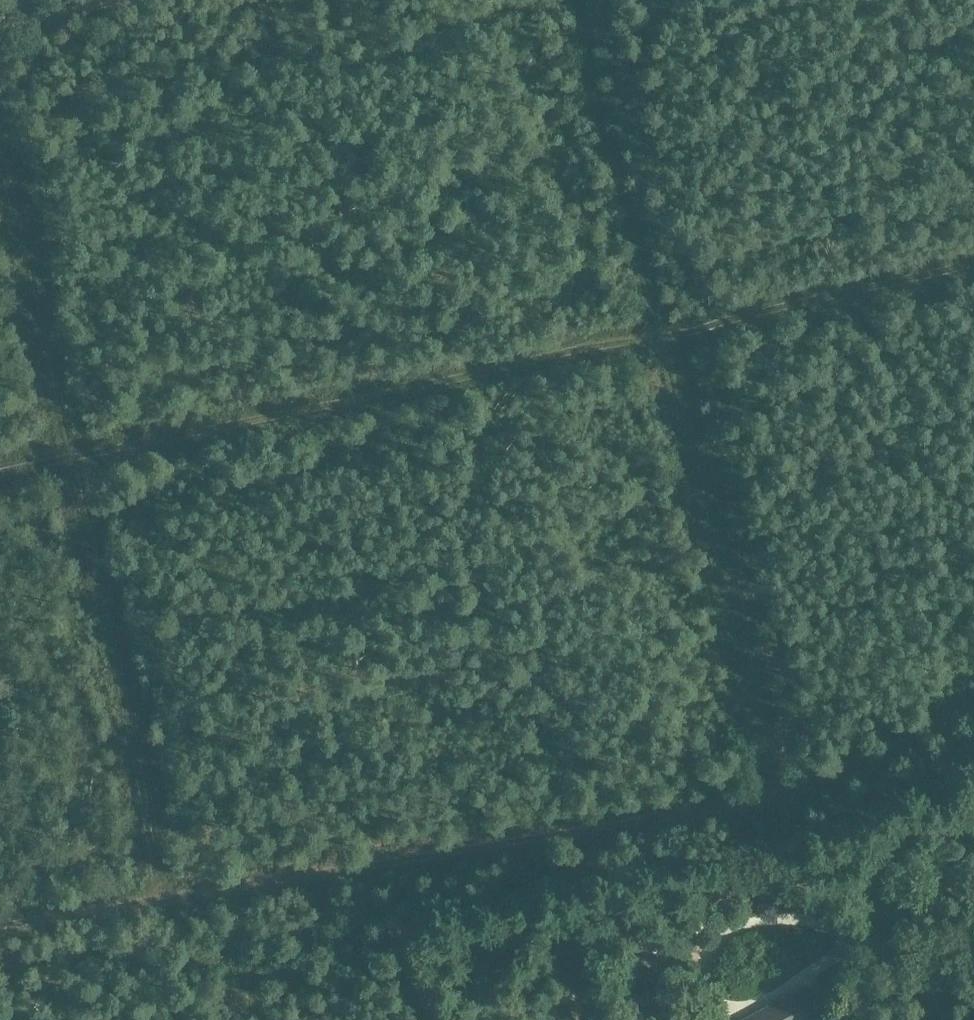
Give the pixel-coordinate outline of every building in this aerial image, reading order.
[(670,961),(641,945),(628,971),(656,986),(670,961)] [(809,1019),(795,991),(742,1019),(807,1019),(809,1019)]
